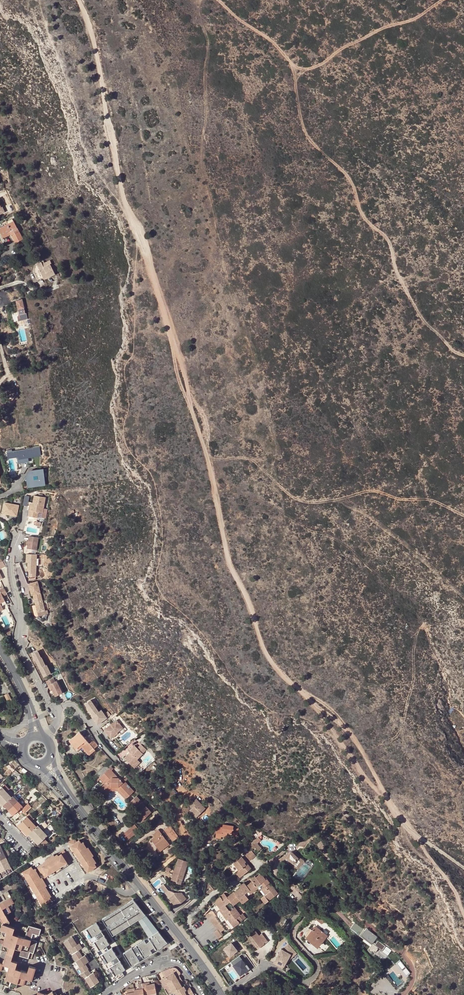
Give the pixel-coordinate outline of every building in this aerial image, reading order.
[(13,221),(0,228),(0,232),(2,236),(10,232),(11,235),(15,243),(23,239),(13,221)] [(50,261),(45,264),(42,265),(41,263),(37,265),(33,269),(33,272),(36,279),(42,277),(43,278),(43,279),(54,273),(51,267),(51,266),(52,265),(50,261)] [(27,315),(26,313),(23,299),(16,301),(17,307),(9,309),(12,323),(28,319),(27,315)] [(9,385),(9,386),(3,387),(4,394),(7,394),(8,395),(15,394),(14,386),(11,386),(11,384),(9,385)] [(39,446),(12,450),(13,454),(18,453),(20,461),(28,460),(27,455),(40,453),(39,446)] [(26,474),(28,475),(29,484),(44,482),(42,467),(29,469),(26,474)] [(38,512),(42,513),(43,509),(46,498),(43,497),(43,495),(39,494),(38,496),(34,495),(33,503),(31,511),(29,511),(28,516),(37,518),(38,512)] [(5,502),(2,513),(16,516),(19,505),(5,502)] [(29,536),(27,548),(36,549),(38,537),(29,536)] [(36,576),(37,554),(27,553),(26,562),(28,562),(28,568),(29,569),(29,576),(36,576)] [(38,612),(45,610),(38,581),(29,583),(32,594),(33,594),(38,612)] [(38,651),(33,654),(44,677),(51,674),(46,665),(45,665),(41,657),(41,658),(38,651)] [(53,688),(52,688),(55,696),(62,693),(56,681),(55,682),(53,678),(46,681),(48,685),(51,684),(53,688)] [(101,710),(99,712),(90,700),(85,704),(88,709),(90,711),(92,714),(93,716),(92,717),(98,725),(107,718),(101,710)] [(123,729),(117,721),(105,730),(112,739),(118,734),(118,733),(123,729)] [(82,747),(88,754),(98,745),(93,740),(90,743),(80,732),(70,741),(76,749),(77,748),(79,750),(82,747)] [(144,754),(135,746),(130,752),(131,753),(125,758),(132,765),(138,760),(144,754)] [(132,765),(135,768),(141,763),(138,760),(132,765)] [(96,774),(100,778),(110,769),(107,766),(105,767),(104,766),(103,768),(100,765),(96,768),(99,771),(96,774)] [(113,788),(115,789),(118,788),(127,799),(134,792),(125,783),(123,780),(121,781),(118,778),(110,769),(100,778),(106,784),(98,791),(103,796),(113,788)] [(113,790),(117,790),(115,789),(113,788),(103,796),(105,798),(106,796),(113,790)] [(126,800),(127,799),(118,788),(115,789),(117,790),(126,800)] [(3,805),(12,797),(6,792),(0,798),(0,804),(2,806),(3,805)] [(3,805),(8,810),(18,802),(13,796),(12,797),(3,805)] [(131,803),(134,807),(135,806),(137,808),(136,809),(134,811),(138,815),(136,817),(142,822),(151,814),(146,808),(136,797),(131,803)] [(189,809),(187,812),(193,819),(202,811),(193,801),(187,807),(189,809)] [(22,807),(18,802),(8,810),(13,815),(22,807)] [(27,816),(17,825),(22,831),(32,821),(27,816)] [(226,824),(222,820),(217,824),(219,827),(218,837),(221,838),(223,838),(223,836),(229,837),(229,834),(239,836),(241,829),(236,828),(236,826),(226,824)] [(26,836),(28,834),(36,826),(32,821),(22,831),(26,836)] [(28,834),(33,840),(43,830),(38,825),(36,826),(28,834)] [(134,825),(122,833),(126,840),(138,831),(134,825)] [(170,826),(169,826),(164,830),(173,842),(174,841),(179,838),(170,826)] [(38,845),(40,842),(44,839),(47,836),(43,830),(33,840),(38,845)] [(170,845),(159,831),(153,835),(155,837),(151,840),(161,852),(170,845)] [(256,840),(253,842),(260,851),(264,849),(260,844),(263,841),(260,837),(256,840)] [(88,872),(97,866),(81,843),(79,840),(77,841),(74,838),(68,842),(71,846),(88,872)] [(83,841),(81,843),(97,866),(98,865),(92,856),(93,855),(88,847),(86,848),(83,843),(84,843),(83,841)] [(71,846),(68,847),(86,873),(88,872),(71,846)] [(38,867),(45,878),(48,876),(68,863),(71,861),(64,850),(55,856),(47,861),(38,867)] [(252,861),(257,856),(253,851),(247,856),(252,861)] [(297,869),(302,862),(295,856),(296,855),(295,855),(292,854),(292,855),(291,856),(288,857),(287,857),(280,860),(284,867),(290,864),(291,863),(297,869)] [(240,870),(239,872),(243,876),(252,868),(249,864),(248,865),(246,863),(247,862),(243,857),(235,864),(240,870)] [(176,865),(171,880),(177,882),(178,882),(179,878),(183,880),(188,863),(186,862),(180,860),(178,866),(176,865)] [(299,872),(306,863),(303,861),(302,862),(297,869),(297,870),(299,872)] [(69,865),(68,863),(48,876),(49,878),(69,865)] [(172,870),(168,865),(164,868),(168,873),(172,870)] [(52,900),(50,897),(34,869),(32,867),(23,872),(43,906),(52,900)] [(37,870),(36,868),(34,869),(50,897),(51,896),(47,888),(48,886),(43,878),(41,879),(36,870),(37,870)] [(41,907),(43,906),(23,872),(21,873),(41,907)] [(216,903),(219,907),(217,908),(233,929),(247,919),(243,914),(241,916),(240,917),(239,916),(240,914),(234,906),(240,902),(242,904),(243,904),(249,900),(247,898),(258,890),(259,892),(263,890),(267,896),(264,898),(261,900),(265,905),(276,897),(279,895),(271,883),(269,884),(267,882),(269,881),(267,878),(266,879),(262,874),(257,877),(252,880),(254,882),(247,886),(245,883),(242,885),(240,887),(241,888),(235,893),(228,898),(226,895),(225,894),(217,900),(216,903)] [(164,883),(160,886),(165,892),(168,889),(164,883)] [(19,935),(18,937),(18,938),(17,941),(11,939),(13,933),(15,927),(9,925),(10,921),(7,915),(5,915),(5,913),(11,910),(10,909),(8,905),(12,903),(14,902),(8,890),(2,893),(5,899),(0,902),(0,904),(2,908),(0,909),(0,917),(2,920),(2,923),(0,924),(1,926),(0,928),(0,943),(2,944),(0,950),(13,954),(14,949),(13,948),(15,948),(21,950),(19,956),(28,959),(30,953),(34,954),(37,941),(32,939),(32,937),(34,933),(38,934),(39,935),(41,928),(29,924),(28,927),(27,931),(25,937),(19,935)] [(176,906),(187,898),(182,892),(175,892),(169,897),(176,906)] [(133,899),(102,918),(112,935),(138,920),(148,937),(123,953),(130,965),(167,943),(133,899)] [(233,929),(217,908),(213,911),(217,917),(216,918),(225,930),(228,933),(233,929)] [(213,911),(212,911),(207,916),(217,931),(214,933),(219,939),(224,936),(221,933),(225,930),(216,918),(217,917),(213,911)] [(315,919),(322,925),(324,922),(317,916),(315,919)] [(96,922),(84,930),(115,981),(122,976),(120,974),(122,973),(121,971),(125,969),(119,960),(113,964),(110,960),(117,956),(112,947),(108,950),(107,948),(105,949),(104,947),(106,945),(109,943),(104,935),(97,939),(95,935),(101,931),(96,922)] [(374,948),(378,944),(354,925),(350,929),(374,948)] [(305,936),(318,947),(327,936),(315,927),(312,931),(310,929),(305,936)] [(253,928),(248,932),(260,948),(266,944),(269,942),(269,943),(271,942),(275,938),(270,931),(268,932),(267,930),(260,936),(253,928)] [(95,935),(97,939),(104,935),(101,931),(95,935)] [(258,950),(260,948),(248,932),(246,934),(258,950)] [(64,941),(69,949),(70,948),(74,953),(79,950),(82,948),(79,942),(76,943),(75,941),(72,936),(64,941)] [(235,942),(227,947),(233,955),(240,949),(235,942)] [(287,963),(284,961),(285,958),(287,959),(287,960),(289,962),(296,955),(294,953),(288,946),(282,952),(281,951),(274,963),(273,965),(283,970),(285,966),(286,965),(287,963)] [(13,974),(15,968),(17,962),(11,960),(12,957),(5,955),(3,964),(9,966),(5,978),(3,978),(1,984),(15,988),(17,983),(18,983),(23,984),(24,982),(25,978),(29,979),(31,980),(35,967),(29,966),(27,972),(21,970),(19,976),(13,974)] [(79,966),(82,972),(88,968),(89,968),(86,963),(89,961),(85,955),(83,956),(76,960),(79,966)] [(234,961),(243,972),(252,966),(250,963),(249,964),(243,955),(234,961)] [(119,960),(117,956),(110,960),(113,964),(119,960)] [(402,960),(397,963),(407,976),(412,973),(402,960)] [(253,967),(252,966),(243,972),(234,961),(233,961),(242,975),(253,967)] [(397,964),(387,971),(398,986),(408,978),(397,964)] [(91,974),(88,968),(82,972),(80,973),(84,978),(85,977),(91,986),(99,980),(93,972),(91,974)] [(164,978),(168,985),(169,986),(181,978),(179,975),(176,977),(174,973),(173,974),(170,969),(163,972),(166,977),(164,978)] [(181,978),(169,986),(173,993),(175,992),(183,987),(180,983),(183,981),(181,978)] [(134,994),(143,994),(141,985),(137,986),(138,991),(133,992),(134,994)] [(156,994),(154,985),(149,986),(145,986),(145,985),(141,985),(143,994),(147,994),(152,994),(156,994)] [(175,992),(176,994),(186,994),(192,991),(190,989),(187,990),(184,987),(183,987),(175,992)]
